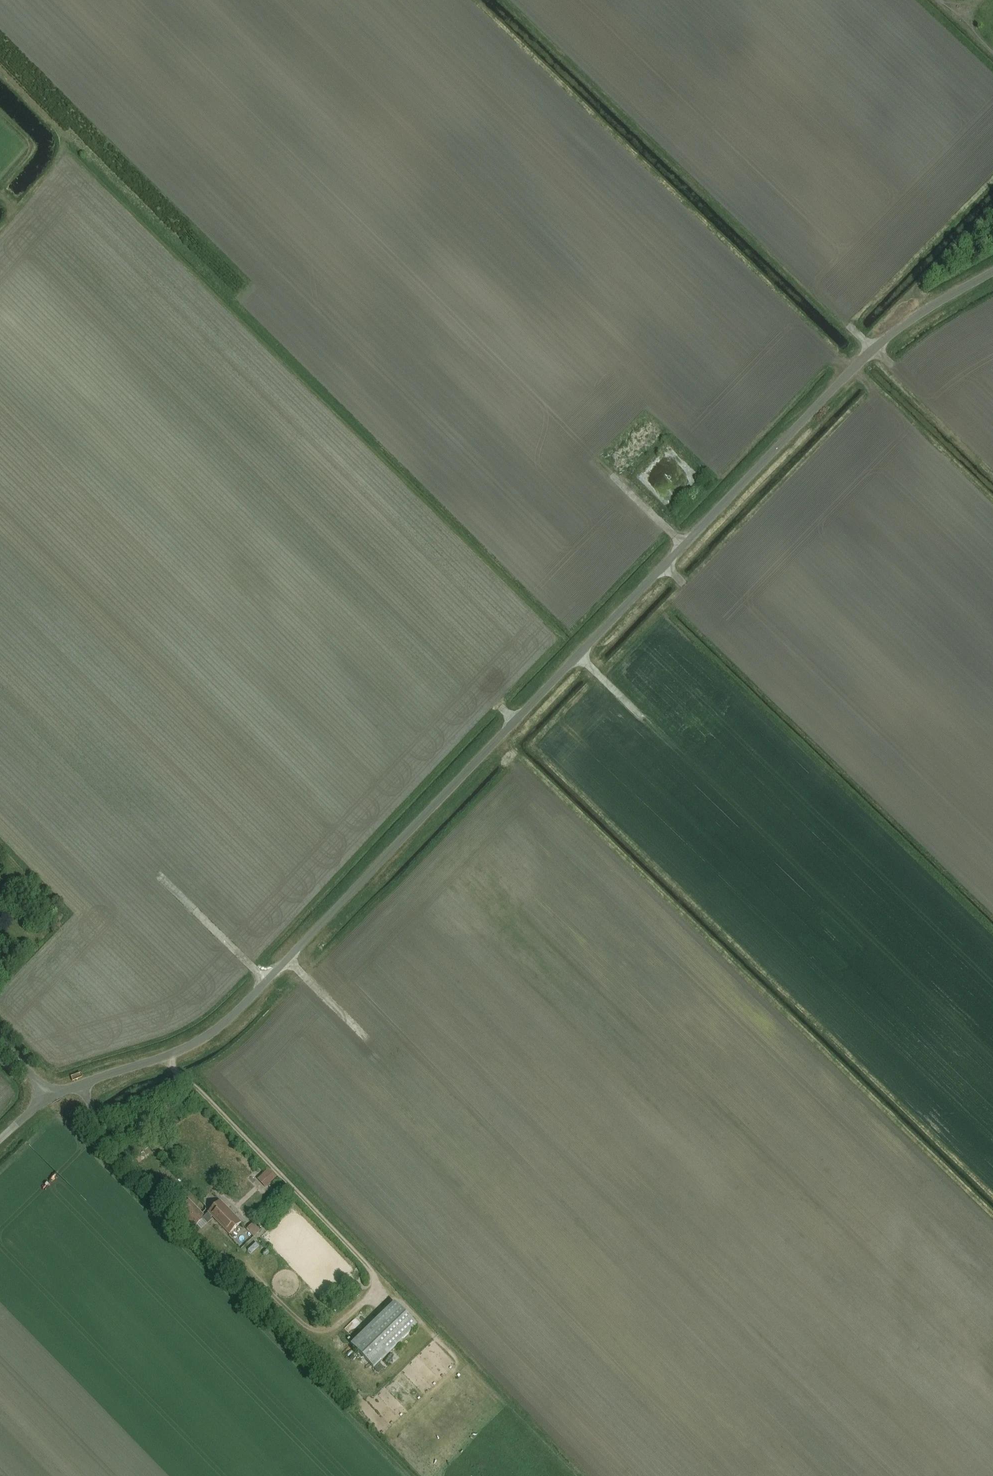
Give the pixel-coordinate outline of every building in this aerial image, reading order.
[(156,1127),(152,1118),(144,1122),(148,1130),(154,1127),(156,1127)] [(266,1188),(276,1178),(268,1170),(258,1180),(266,1188)] [(207,1215),(205,1217),(189,1200),(179,1209),(182,1212),(180,1214),(189,1223),(188,1224),(193,1229),(197,1225),(201,1230),(212,1220),(207,1215)] [(242,1223),(220,1201),(208,1213),(230,1235),(242,1223)] [(261,1231),(253,1223),(246,1230),(254,1238),(261,1231)] [(222,1252),(220,1255),(220,1254),(213,1261),(223,1271),(230,1264),(229,1264),(231,1261),(222,1252)] [(395,1303),(351,1345),(374,1369),(418,1327),(395,1303)] [(357,1318),(345,1329),(355,1340),(367,1328),(357,1318)]
